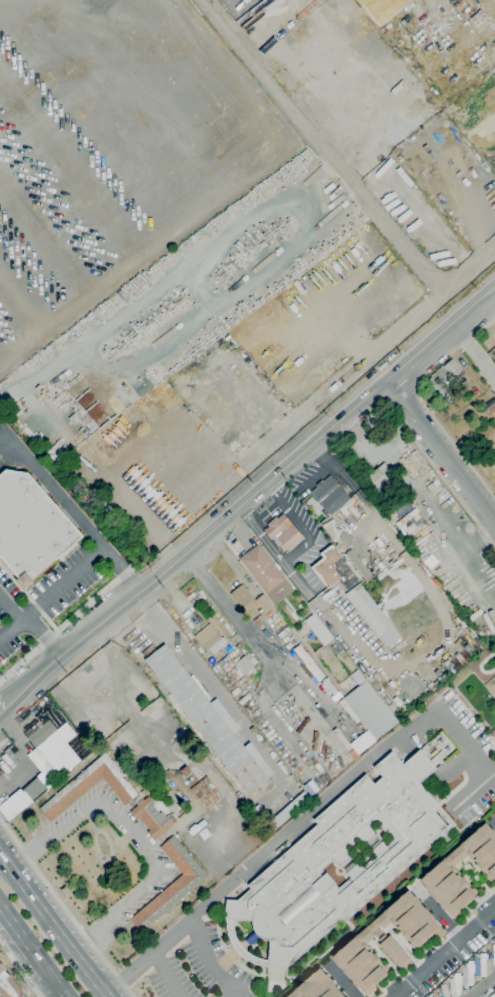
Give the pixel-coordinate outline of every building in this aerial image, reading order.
[(436,393),(426,382),(431,377),(431,376),(442,365),(443,366),(452,358),(463,371),(442,389),(441,388),(436,393)] [(494,398),(494,399),(494,419),(494,417),(493,418),(484,405),(494,398)] [(378,487),(374,482),(370,486),(364,478),(379,467),(384,463),(388,468),(388,467),(394,474),(388,478),(388,479),(378,487)] [(0,473),(0,557),(23,584),(81,535),(29,473),(5,469),(0,473)] [(330,516),(310,493),(317,487),(315,485),(322,480),(323,481),(330,475),(350,498),(330,516)] [(408,540),(395,523),(416,508),(428,525),(408,540)] [(277,538),(275,536),(271,539),(263,531),(269,526),(267,524),(275,517),(277,519),(283,514),(292,525),(304,538),(288,552),(277,538)] [(345,551),(335,546),(342,532),(354,538),(350,545),(345,551)] [(274,606),(266,594),(265,594),(239,559),(259,544),(286,579),(294,591),(274,606)] [(326,588),(310,567),(323,558),(319,554),(331,544),(334,548),(334,547),(342,557),(360,580),(347,590),(341,583),(342,582),(341,581),(335,586),(333,583),(326,588)] [(366,581),(345,554),(351,549),(373,576),(366,581)] [(387,648),(345,594),(359,583),(401,637),(387,648)] [(246,614),(230,593),(242,584),(246,588),(247,587),(250,590),(248,591),(255,600),(263,594),(272,606),(265,612),(259,604),(246,614)] [(324,646),(304,620),(314,613),(333,638),(324,646)] [(218,660),(209,650),(207,652),(194,636),(209,623),(221,638),(223,636),(228,642),(222,646),(223,647),(221,648),(226,653),(218,660)] [(237,642),(233,636),(236,634),(241,639),(237,642)] [(254,803),(144,660),(165,644),(210,703),(216,698),(240,729),(234,734),(244,747),(250,742),(274,773),(270,777),(273,780),(271,782),(273,781),(277,785),(275,787),(254,803)] [(319,682),(293,649),(299,645),(325,677),(319,682)] [(243,676),(233,665),(244,655),(254,666),(243,676)] [(376,740),(343,698),(366,681),(399,722),(376,740)] [(235,696),(231,692),(237,687),(241,691),(235,696)] [(355,724),(339,702),(343,699),(359,721),(355,724)] [(35,748),(23,733),(36,723),(39,727),(49,719),(57,729),(47,737),(47,738),(35,748)] [(348,751),(332,731),(337,728),(352,748),(348,751)] [(287,968),(287,969),(268,968),(268,966),(267,966),(266,966),(265,966),(264,966),(263,966),(262,966),(261,965),(260,965),(259,965),(258,965),(257,964),(256,964),(255,964),(254,963),(253,963),(252,962),(251,962),(250,961),(249,961),(248,960),(247,959),(246,959),(245,958),(244,958),(244,957),(243,957),(242,956),(242,955),(241,955),(240,954),(239,953),(238,952),(238,951),(237,951),(236,950),(236,949),(235,948),(234,947),(234,946),(233,945),(233,944),(232,944),(232,943),(231,942),(231,941),(231,940),(230,939),(229,938),(229,937),(229,936),(229,935),(228,934),(228,933),(228,932),(228,931),(228,930),(227,929),(227,928),(227,927),(227,926),(227,925),(227,924),(227,923),(227,922),(227,921),(227,920),(227,919),(225,919),(227,900),(237,901),(251,888),(248,885),(318,824),(314,820),(366,775),(374,784),(383,777),(374,767),(392,752),(403,764),(420,750),(436,768),(420,783),(456,824),(342,924),(340,921),(287,968)] [(124,805),(102,778),(50,823),(43,815),(44,814),(39,808),(105,752),(138,794),(124,805)] [(185,777),(180,771),(186,765),(191,771),(185,777)] [(22,791),(39,776),(48,786),(31,801),(22,791)] [(206,776),(224,797),(209,810),(190,789),(206,776)] [(141,791),(151,783),(157,791),(150,797),(154,802),(160,798),(173,814),(174,813),(179,819),(157,837),(158,837),(154,841),(147,832),(150,830),(139,818),(137,820),(130,812),(147,798),(141,791)] [(269,836),(262,828),(263,827),(250,812),(258,805),(271,820),(304,791),(311,799),(269,836)] [(452,919),(478,898),(453,868),(467,856),(491,884),(494,881),(494,831),(494,830),(494,829),(494,816),(494,815),(418,879),(452,919)] [(142,932),(130,919),(183,874),(160,847),(173,835),(208,876),(142,932)] [(392,921),(414,949),(434,934),(438,940),(446,934),(410,889),(374,918),(382,929),(392,921)] [(363,995),(391,972),(367,944),(375,937),(366,926),(331,956),(363,995)] [(404,971),(414,961),(388,935),(378,944),(404,971)] [(484,981),(485,954),(473,953),(473,960),(463,960),(462,981),(484,981)] [(3,996),(28,996),(0,967),(0,994),(3,996)] [(322,967),(286,996),(346,996),(322,967)] [(450,979),(455,979),(454,973),(460,973),(461,994),(450,994),(450,979)]
